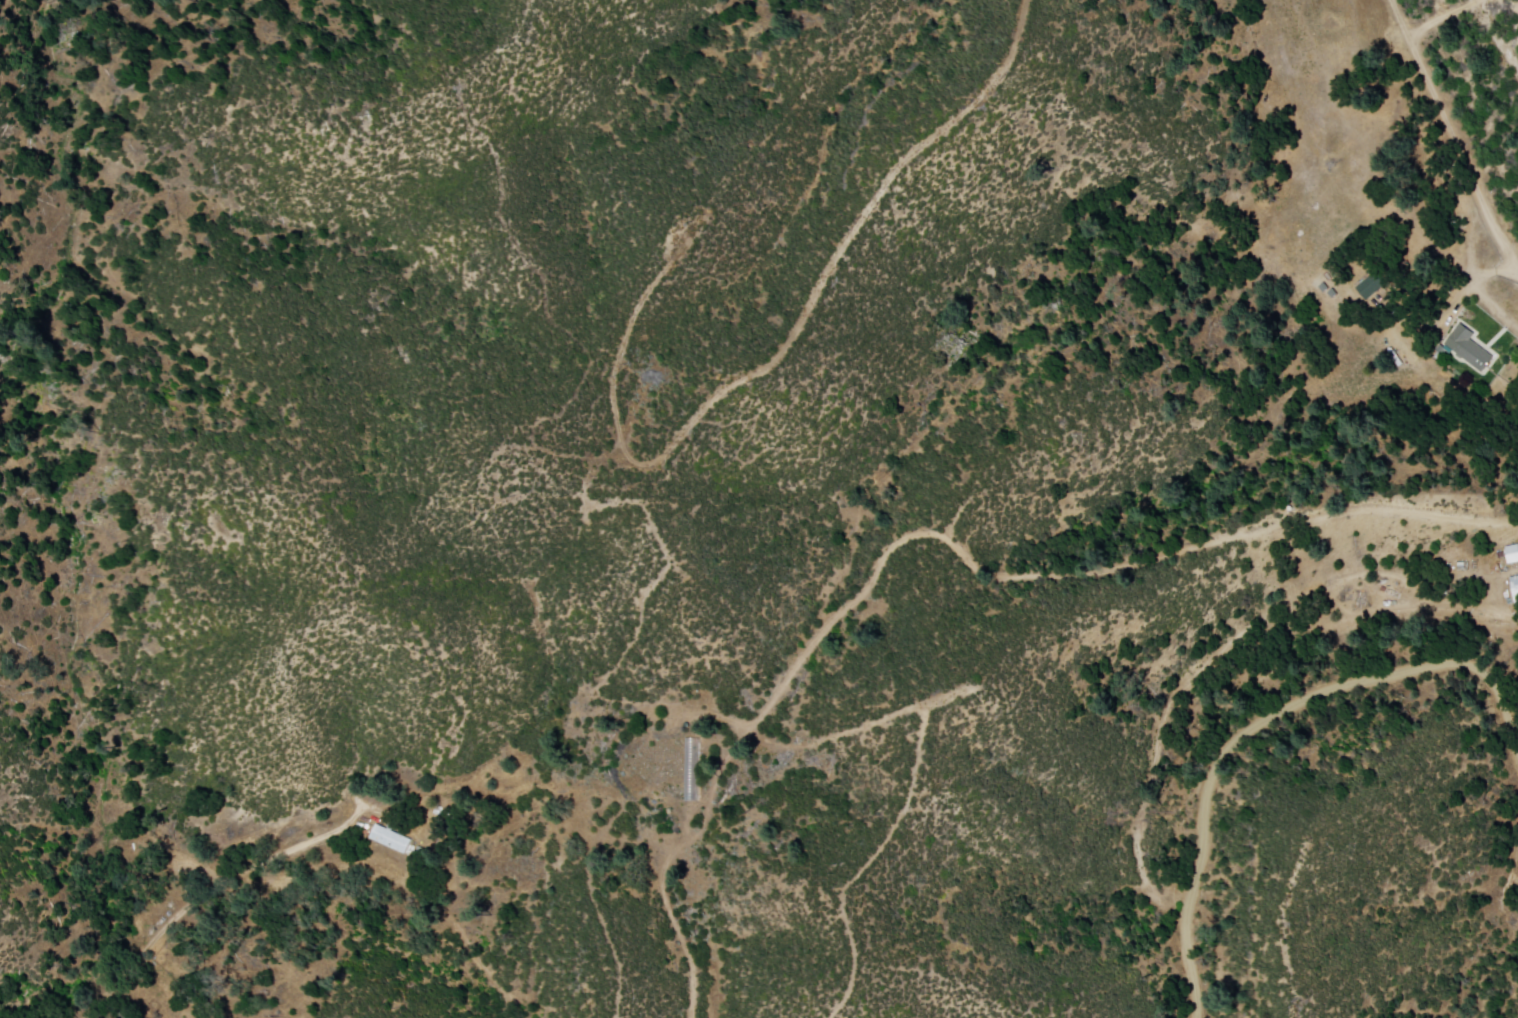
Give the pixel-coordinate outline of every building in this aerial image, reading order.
[(1462,328),(1449,345),(1484,372),(1494,359),(1471,341),(1475,337),(1462,328)] [(1505,548),(1517,546),(1517,567),(1508,568),(1505,548)] [(1510,576),(1510,609),(1517,609),(1517,576),(1510,576)] [(378,826),(412,841),(407,854),(373,840),(378,826)]
